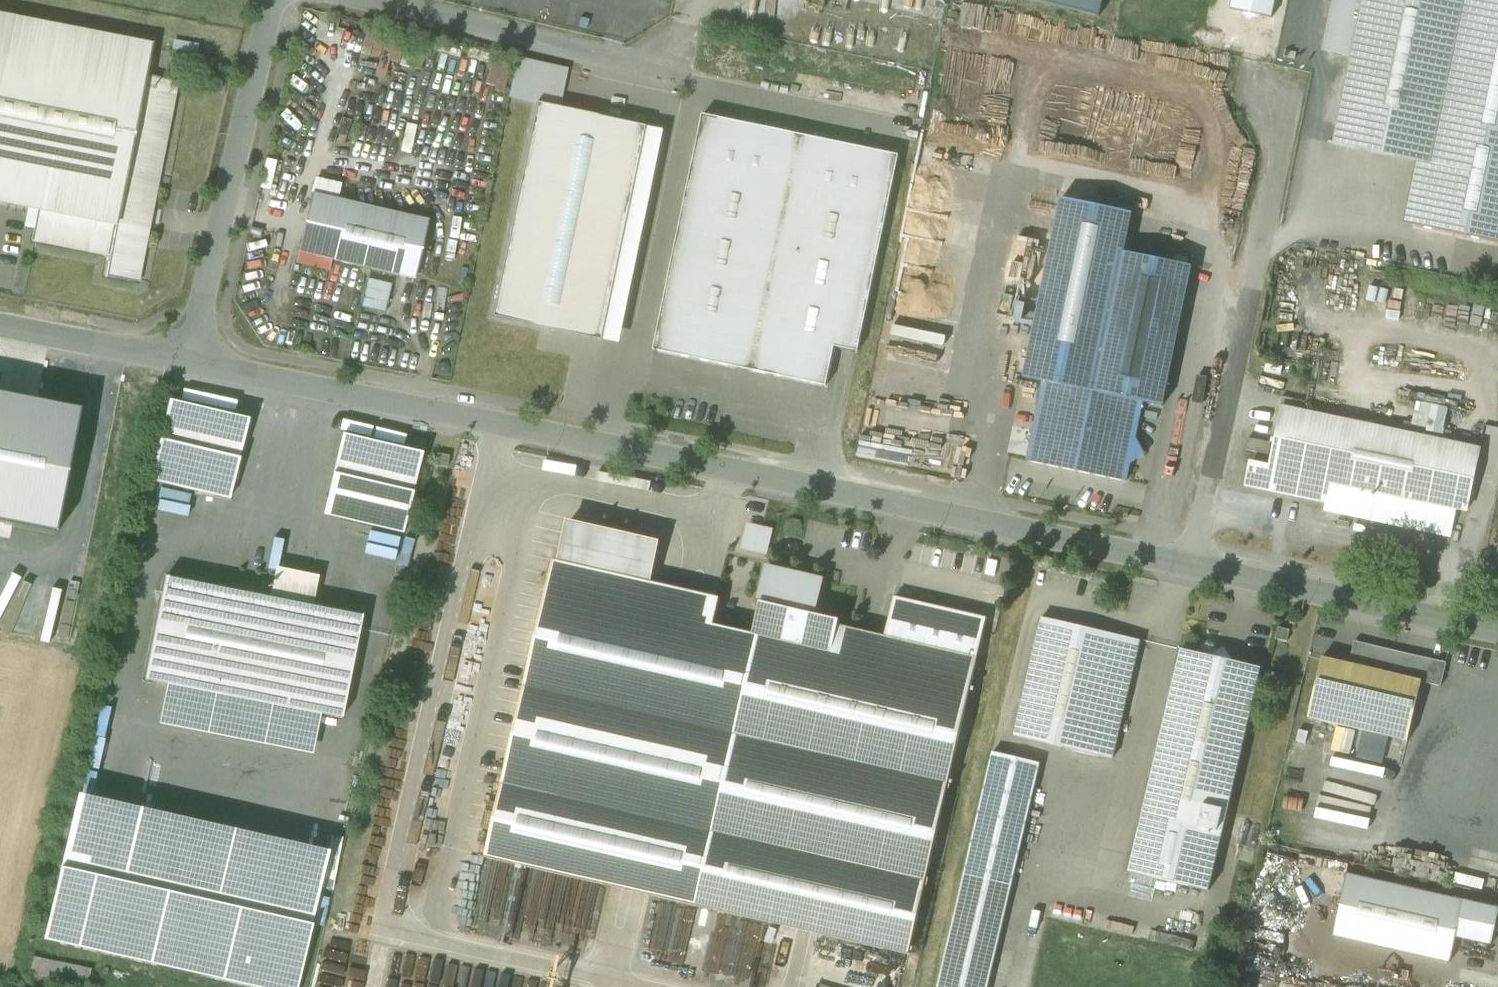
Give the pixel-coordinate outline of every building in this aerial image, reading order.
[(1099,10),(1101,0),(1056,0),(1099,10)] [(1327,50),(1352,55),(1334,143),(1417,164),(1404,224),(1497,242),(1497,0),(1337,0),(1327,50)] [(0,16),(0,201),(40,209),(116,224),(146,76),(152,46),(0,16)] [(146,76),(116,224),(40,209),(34,241),(35,240),(110,255),(105,278),(107,278),(107,275),(139,281),(139,280),(138,280),(149,224),(150,224),(153,208),(152,208),(177,83),(178,82),(146,76)] [(650,128),(538,104),(493,318),(605,341),(650,128)] [(900,156),(704,115),(655,350),(827,386),(836,346),(859,351),(900,156)] [(426,222),(313,196),(299,252),(415,278),(426,222)] [(1133,213),(1062,198),(1025,378),(1045,382),(1144,402),(1163,406),(1193,266),(1125,252),(1133,213)] [(946,411),(975,251),(909,239),(880,399),(946,411)] [(392,284),(368,279),(362,307),(385,313),(392,284)] [(1144,402),(1045,382),(1028,461),(1127,481),(1131,462),(1142,453),(1136,441),(1144,402)] [(248,420),(169,401),(150,480),(229,499),(248,420)] [(1418,404),(1416,430),(1446,433),(1449,407),(1418,404)] [(1481,449),(1283,408),(1271,467),(1251,463),(1246,485),(1327,502),(1331,481),(1468,510),(1481,449)] [(1497,467),(1497,427),(1483,427),(1482,466),(1497,467)] [(422,454),(343,435),(324,515),(403,533),(422,454)] [(741,551),(769,559),(777,530),(749,522),(741,551)] [(830,653),(712,628),(718,601),(650,585),(659,545),(566,523),(485,860),(910,953),(988,619),(895,597),(885,637),(836,625),(830,653)] [(275,568),(270,597),(312,606),(318,577),(275,568)] [(823,580),(769,568),(762,598),(766,599),(759,637),(830,653),(836,625),(837,623),(812,617),(814,610),(816,610),(823,580)] [(270,597),(166,577),(145,679),(166,684),(320,714),(341,718),(362,616),(312,606),(270,597)] [(1141,640),(1043,617),(1015,736),(1113,759),(1141,640)] [(1291,630),(1279,627),(1276,639),(1288,641),(1291,630)] [(1349,664),(1422,682),(1441,687),(1447,663),(1355,642),(1349,664)] [(1202,655),(1182,650),(1130,872),(1210,890),(1261,669),(1242,664),(1232,661),(1224,648),(1211,657),(1202,654),(1202,655)] [(1349,664),(1322,658),(1309,718),(1408,741),(1422,682),(1349,664)] [(159,725),(312,755),(320,714),(166,684),(159,725)] [(1041,763),(994,752),(965,876),(1011,887),(1041,763)] [(77,796),(45,939),(254,986),(296,986),(328,853),(77,796)] [(1465,900),(1348,874),(1334,935),(1451,962),(1457,937),(1465,900)] [(939,986),(988,986),(1011,887),(965,876),(939,986)] [(1465,900),(1457,937),(1493,944),(1497,920),(1497,908),(1465,900)] [(921,965),(897,960),(881,956),(875,986),(916,986),(921,965)] [(31,985),(50,986),(90,986),(92,965),(34,960),(31,985)]
